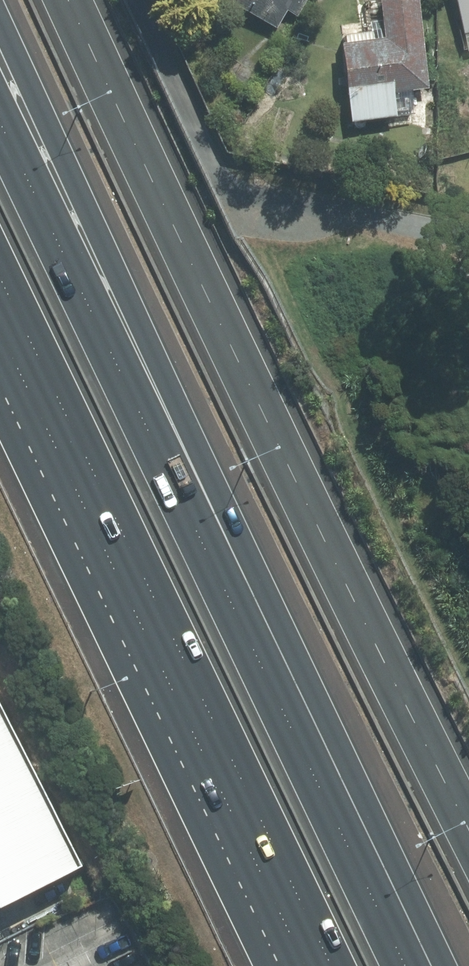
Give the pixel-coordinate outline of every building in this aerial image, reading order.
[(274,30),(283,12),(290,0),(218,0),(274,30)] [(336,47),(345,126),(393,120),(412,118),(409,92),(426,90),(420,37),(415,0),(378,0),(383,41),(336,47)] [(460,38),(464,55),(468,53),(468,0),(451,0),(460,38)] [(74,872),(0,728),(0,909),(74,872)]
